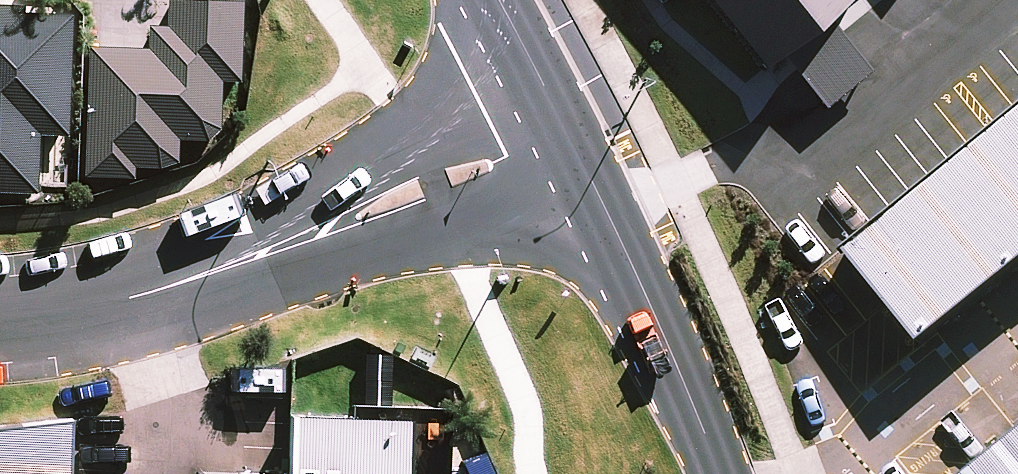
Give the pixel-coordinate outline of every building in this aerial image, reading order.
[(240,78),(242,0),(166,0),(165,21),(149,21),(148,46),(88,44),(83,173),(135,175),(136,163),(175,164),(176,133),(217,134),(219,77),(240,78)] [(756,63),(779,44),(827,101),(869,66),(822,9),(833,0),(704,0),(756,63)] [(38,192),(41,132),(66,133),(72,8),(0,4),(0,190),(38,192)] [(838,243),(914,338),(1017,257),(1017,102),(838,243)] [(284,411),(282,473),(409,473),(411,416),(284,411)] [(70,422),(0,426),(0,473),(68,473),(70,422)] [(962,473),(1017,473),(1017,429),(962,473)]
